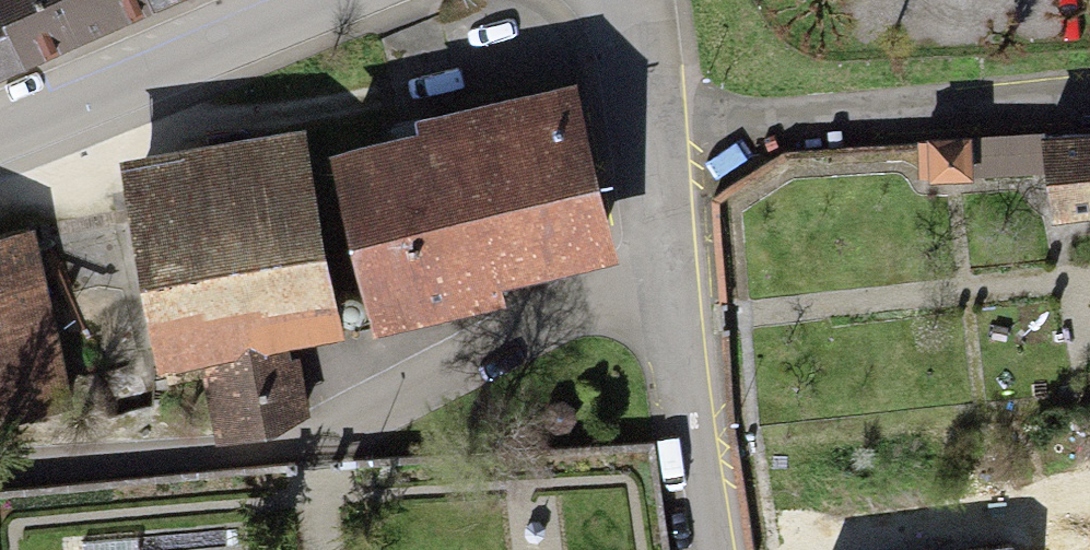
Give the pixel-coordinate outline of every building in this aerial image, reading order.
[(22,75),(154,18),(146,0),(0,0),(0,25),(22,75)] [(154,18),(195,0),(146,0),(154,18)] [(22,75),(0,25),(0,84),(22,75)] [(420,135),(329,155),(372,340),(508,309),(504,292),(617,266),(575,86),(417,123),(420,135)] [(307,130),(120,164),(158,375),(204,367),(290,351),(346,341),(307,130)] [(1089,207),(1089,138),(968,148),(968,144),(920,145),(921,180),(973,179),(1049,172),(1053,211),(1089,207)] [(0,240),(0,426),(73,410),(33,232),(0,240)] [(356,327),(362,324),(365,318),(365,312),(362,307),(357,304),(351,304),(346,307),(343,312),(342,318),(345,323),(350,327),(356,327)] [(290,351),(204,367),(218,438),(311,420),(299,359),(292,361),(290,351)] [(544,427),(554,435),(568,434),(576,424),(576,409),(566,402),(551,402),(544,413),(544,427)]
